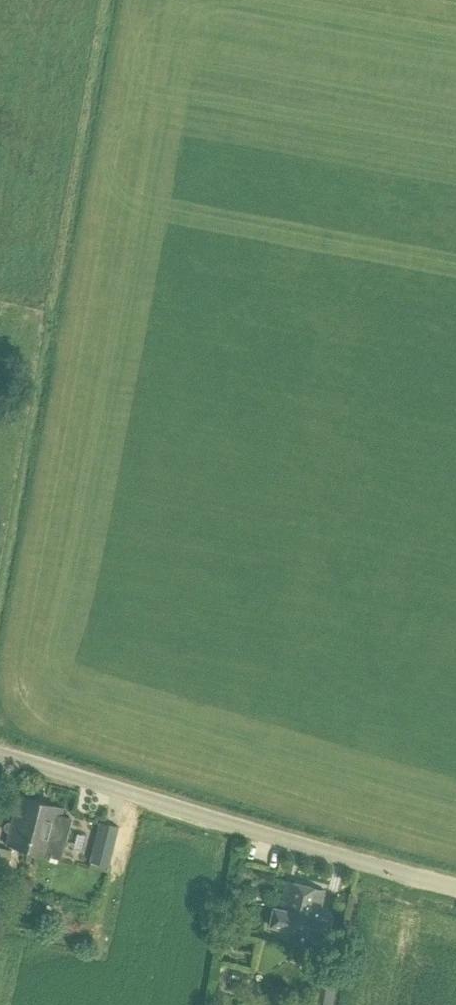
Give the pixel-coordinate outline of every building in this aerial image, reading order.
[(29,850),(41,803),(19,798),(12,823),(10,822),(6,824),(5,828),(7,831),(10,832),(7,844),(29,850)] [(74,819),(61,815),(62,809),(41,803),(29,850),(63,859),(74,819)] [(100,822),(90,862),(111,867),(121,828),(100,822)] [(7,874),(12,851),(0,848),(0,872),(7,874)] [(271,926),(324,939),(328,922),(318,919),(325,891),(286,881),(279,910),(275,909),(271,926)]
